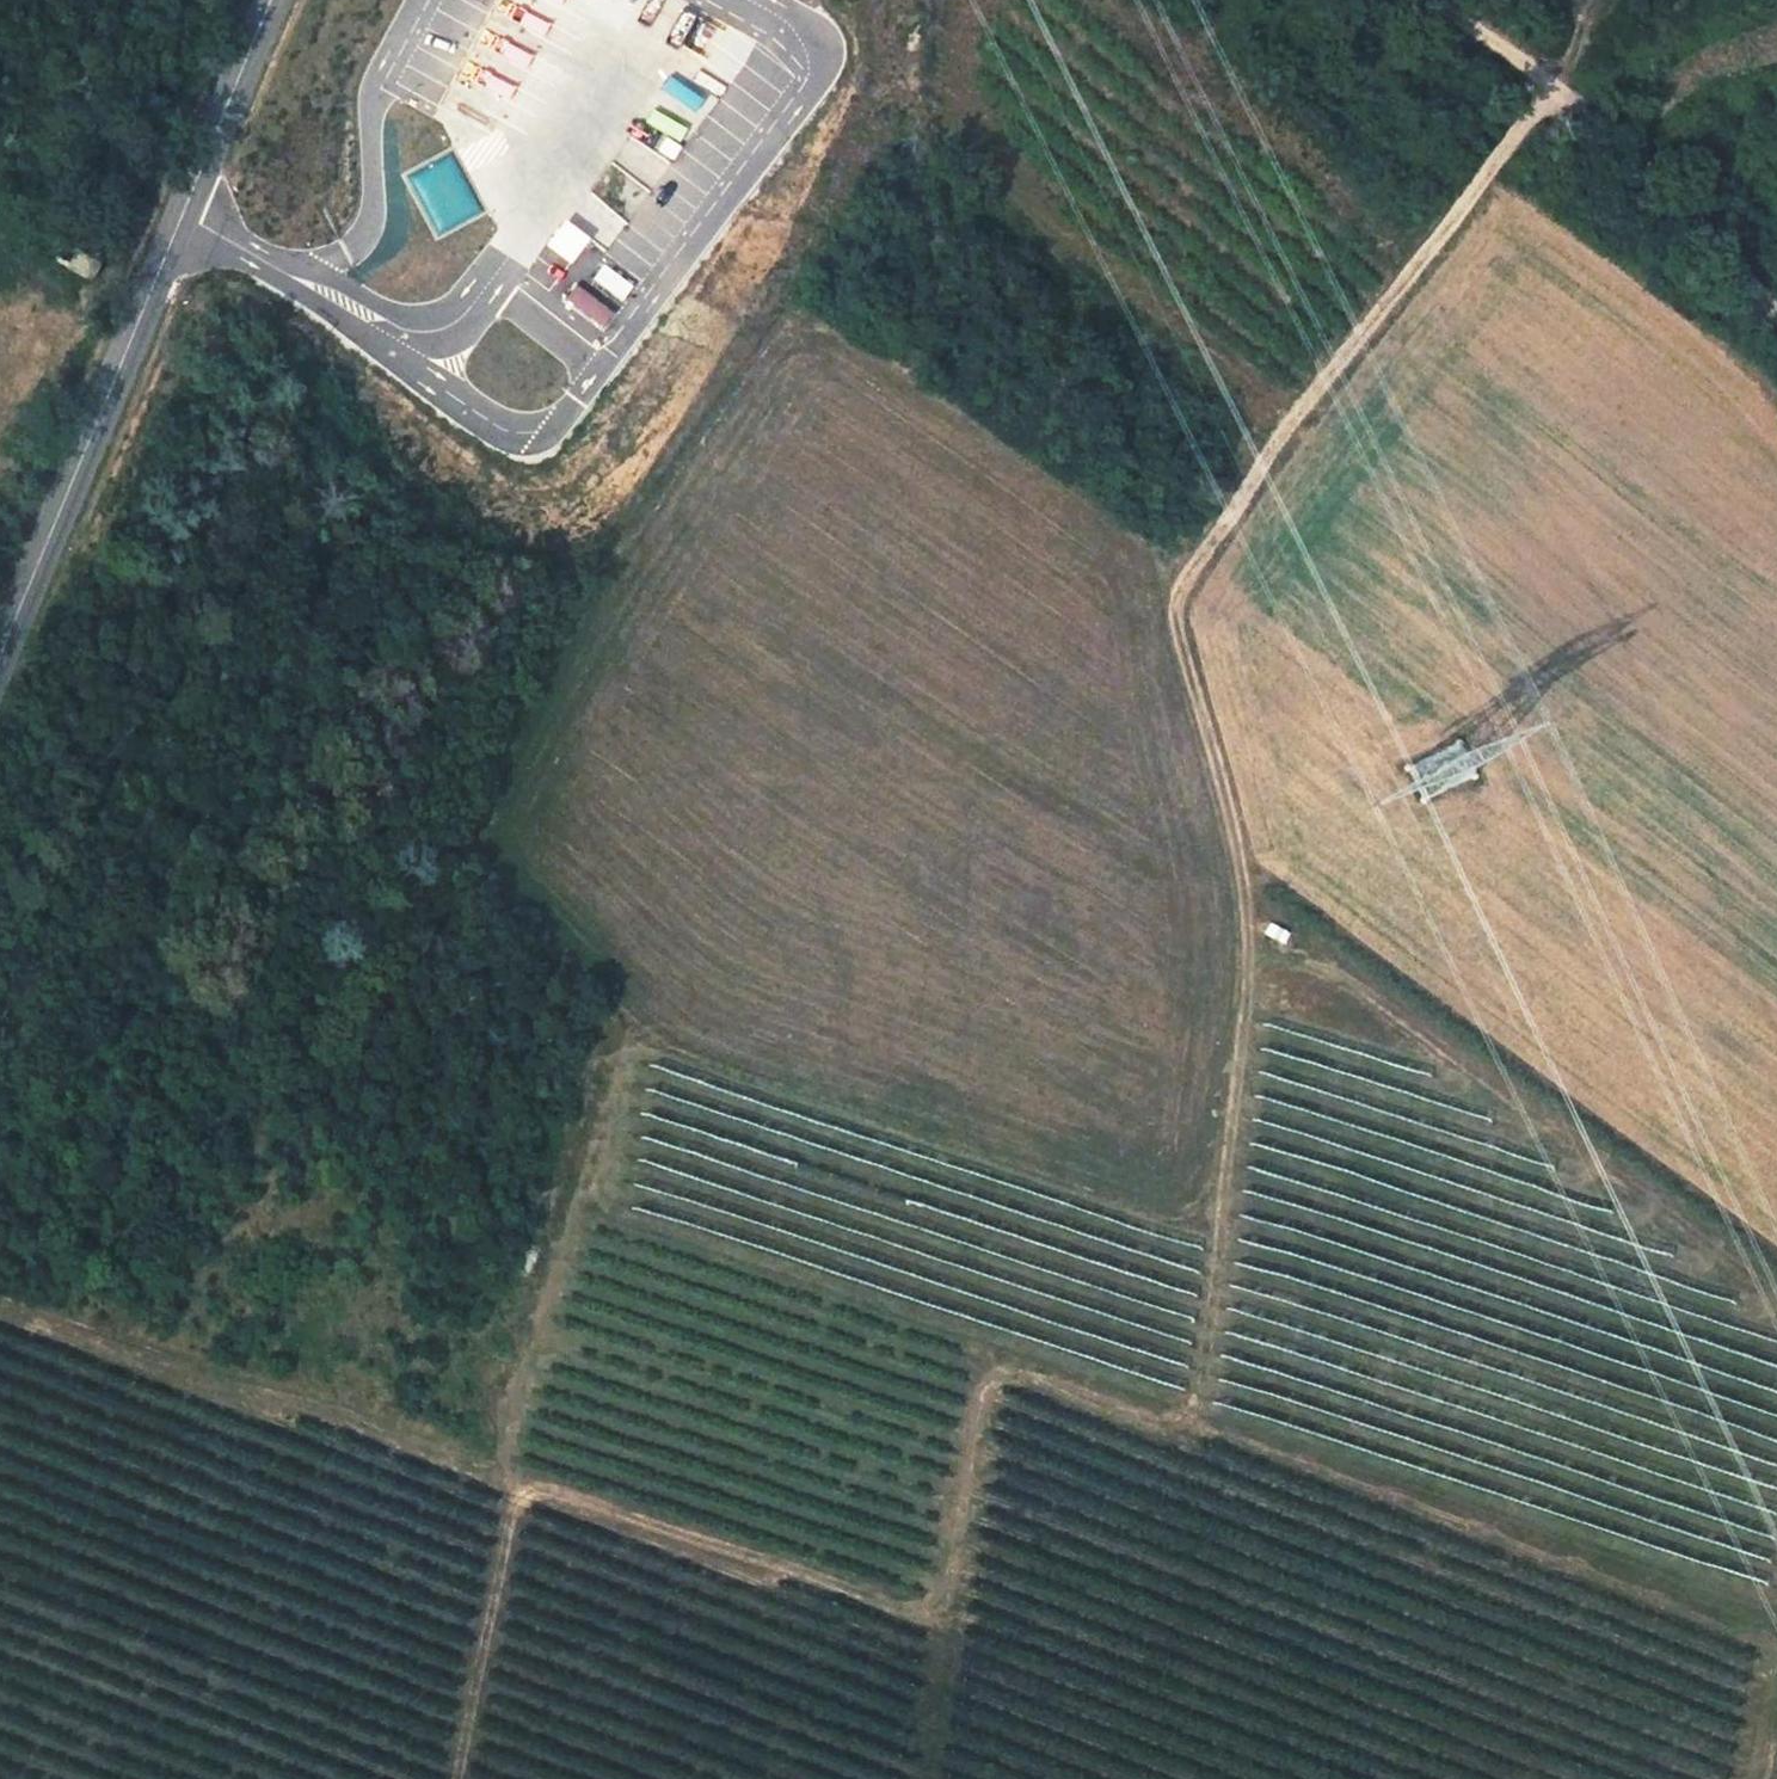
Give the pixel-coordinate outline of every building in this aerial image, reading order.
[(31,241),(78,273),(96,248),(49,215),(31,241)] [(105,1284),(112,1269),(99,1262),(91,1278),(105,1284)]
